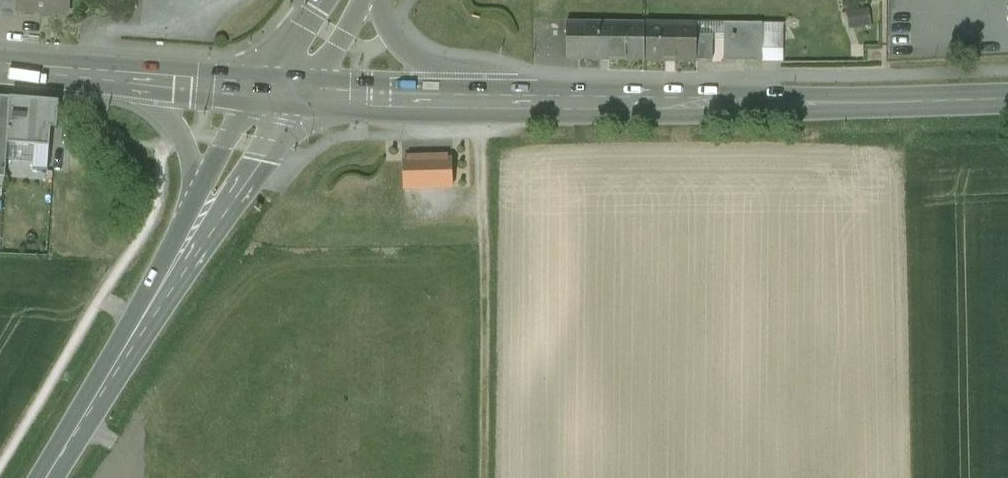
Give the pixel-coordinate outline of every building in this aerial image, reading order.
[(19,9),(67,12),(68,0),(20,0),(19,9)] [(869,10),(847,12),(849,28),(871,25),(869,10)] [(762,24),(724,23),(723,61),(762,62),(763,34),(761,34),(762,24)] [(645,25),(567,24),(566,57),(588,58),(588,59),(644,60),(645,25)] [(695,25),(647,24),(646,61),(712,61),(713,36),(695,36),(695,25)] [(783,24),(762,24),(761,34),(763,34),(783,35),(783,24)] [(6,177),(8,135),(11,98),(0,97),(0,177),(6,177)] [(59,102),(11,98),(8,135),(50,139),(50,128),(57,129),(59,102)] [(49,147),(34,146),(33,171),(48,172),(49,147)] [(450,164),(402,166),(403,195),(452,193),(450,164)]
